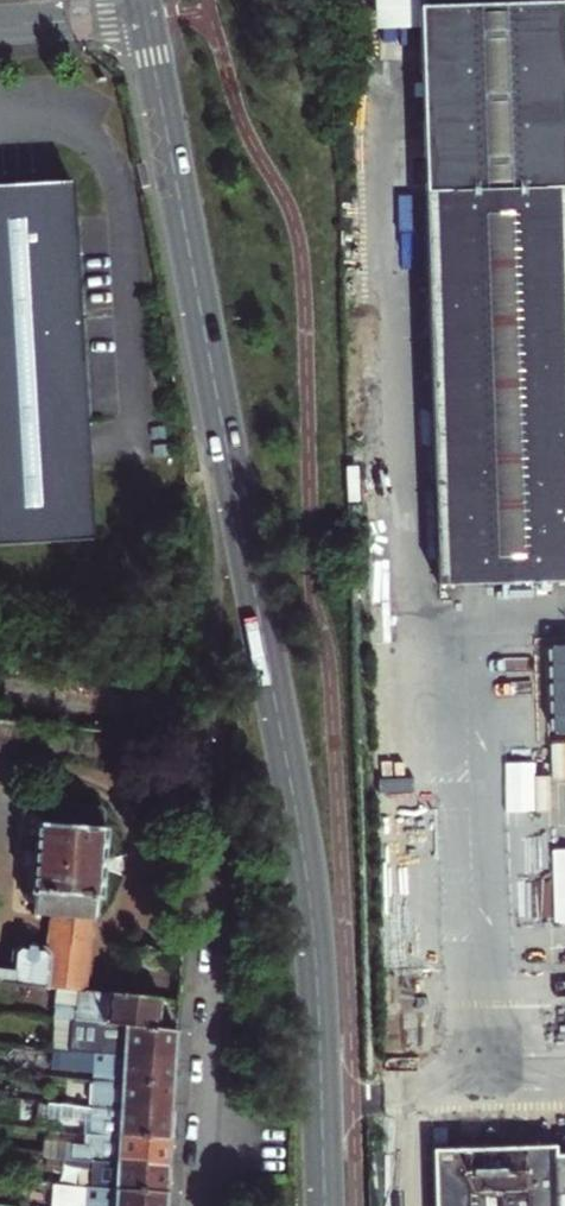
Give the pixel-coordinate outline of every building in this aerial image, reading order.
[(411,4),(537,2),(537,39),(564,39),(564,0),(411,0),(411,4)] [(92,540),(72,182),(0,186),(0,545),(92,540)] [(427,190),(431,361),(438,586),(564,582),(564,188),(427,190)] [(56,989),(83,992),(92,920),(96,916),(98,899),(102,900),(107,829),(102,829),(104,812),(100,808),(40,804),(38,824),(35,824),(31,894),(33,894),(32,915),(52,916),(47,954),(44,950),(20,948),(14,952),(11,972),(0,971),(0,982),(56,989)] [(56,989),(53,1019),(71,1020),(157,1029),(160,1001),(83,992),(56,989)] [(71,1020),(53,1019),(52,1051),(68,1052),(71,1020)] [(68,1052),(95,1054),(122,1055),(122,1052),(149,1053),(148,1058),(175,1059),(176,1031),(157,1029),(71,1020),(68,1052)] [(93,1081),(173,1085),(175,1059),(148,1058),(149,1053),(122,1052),(122,1055),(95,1054),(68,1052),(52,1051),(50,1068),(94,1072),(93,1081)] [(146,1107),(145,1111),(171,1112),(173,1085),(93,1081),(92,1108),(119,1108),(119,1106),(146,1107)] [(90,1134),(170,1139),(171,1112),(145,1111),(146,1107),(119,1106),(119,1108),(92,1108),(48,1103),(47,1118),(91,1121),(90,1134)] [(434,1205),(564,1205),(564,1133),(555,1133),(555,1145),(433,1150),(434,1205)] [(142,1165),(168,1165),(170,1139),(90,1134),(89,1145),(71,1144),(70,1158),(116,1161),(116,1159),(143,1160),(142,1165)] [(45,1156),(45,1166),(61,1167),(61,1157),(45,1156)] [(91,1188),(167,1192),(168,1165),(142,1165),(143,1160),(116,1159),(116,1161),(70,1158),(61,1157),(61,1167),(61,1168),(92,1170),(91,1188)] [(167,1192),(91,1188),(54,1184),(52,1205),(166,1205),(167,1192)]
